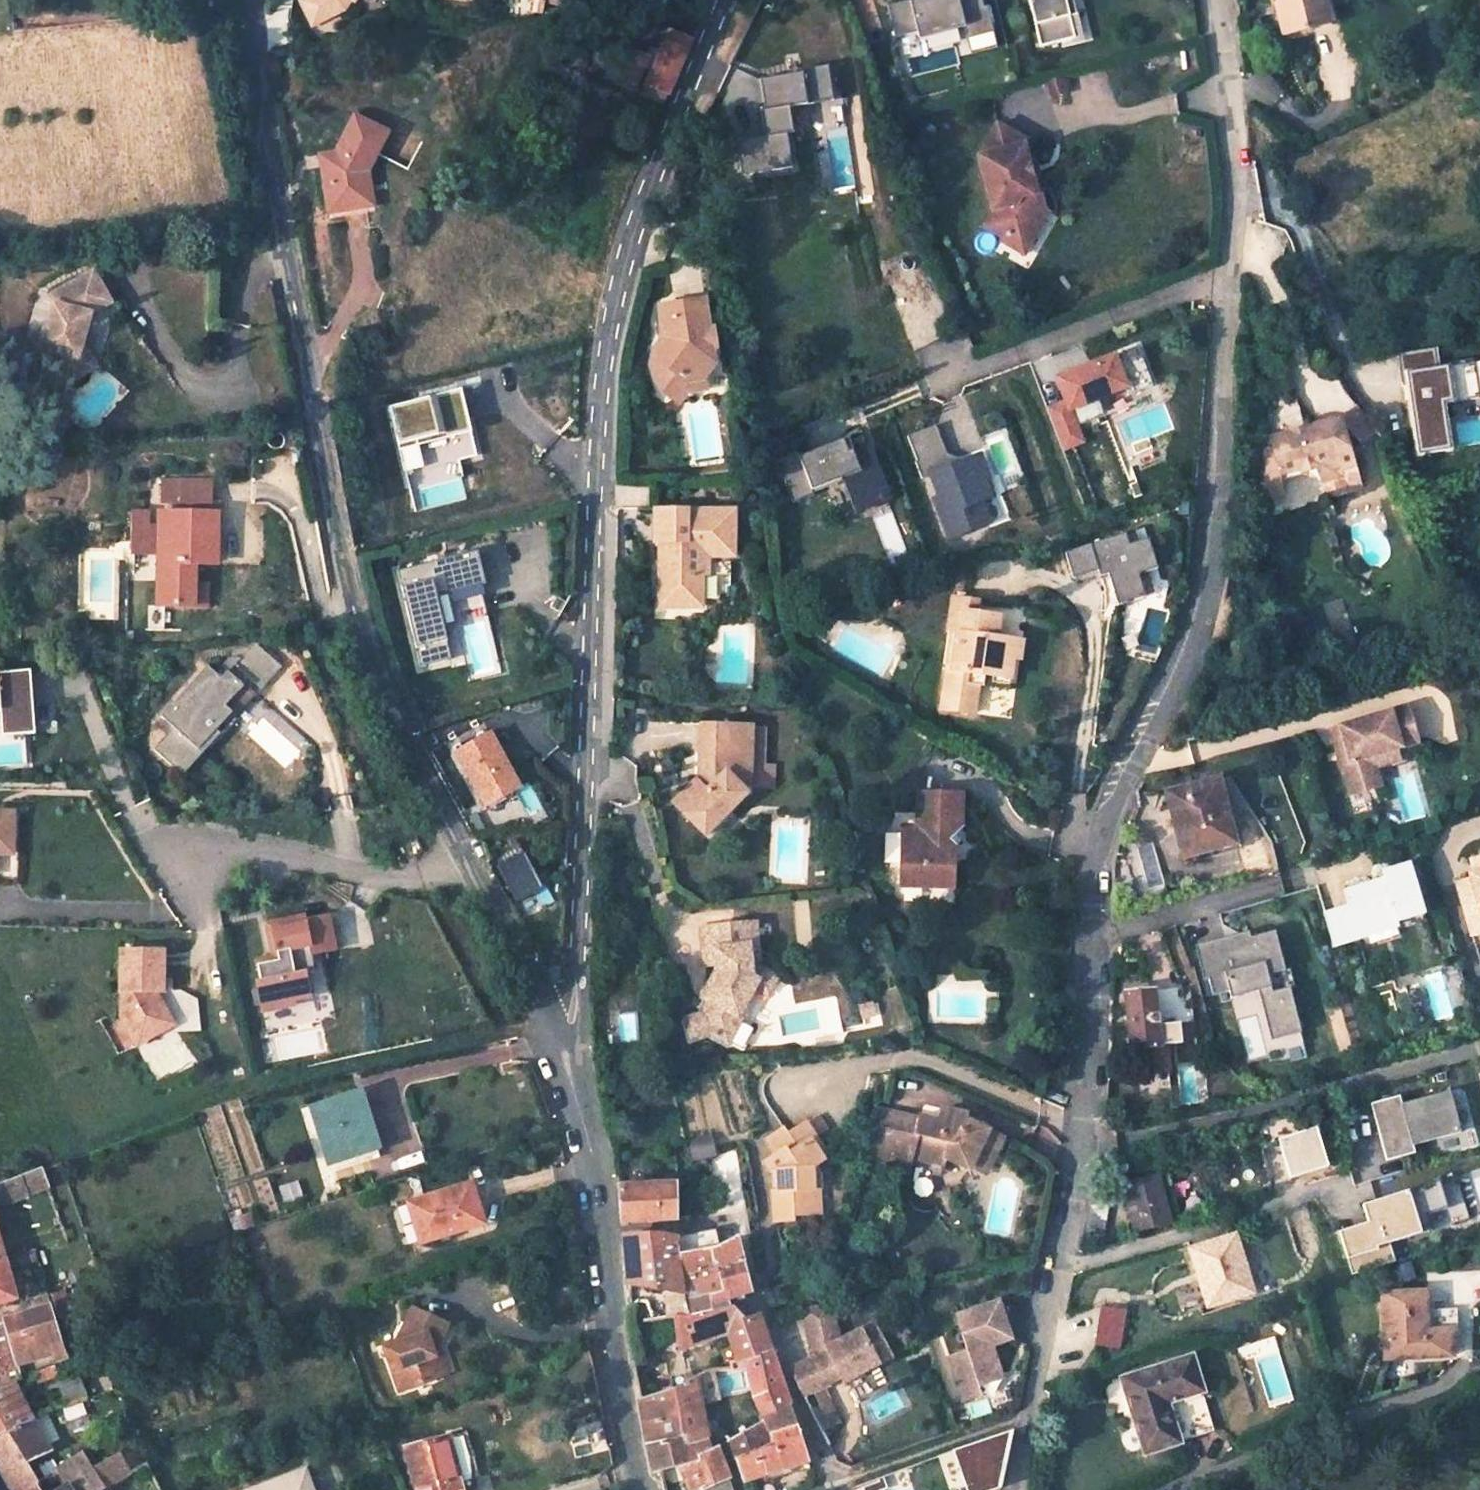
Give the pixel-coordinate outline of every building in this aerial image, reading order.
[(311,22),(343,6),(348,0),(301,0),(311,22)] [(494,17),(512,14),(510,0),(492,0),(494,17)] [(888,5),(896,36),(917,31),(919,38),(964,27),(967,39),(993,32),(987,6),(984,7),(982,0),(908,0),(888,5)] [(1073,0),(1039,0),(1039,2),(1030,4),(1041,46),(1075,38),(1069,15),(1076,14),(1073,0)] [(1278,8),(1288,5),(1298,35),(1329,25),(1321,0),(1275,0),(1278,8)] [(1278,8),(1288,38),(1298,35),(1288,5),(1278,8)] [(1076,14),(1069,15),(1075,38),(1083,36),(1077,14),(1076,14)] [(624,45),(611,76),(633,85),(642,63),(651,67),(645,82),(647,82),(665,90),(667,91),(689,37),(668,27),(659,48),(648,43),(643,53),(624,45)] [(993,32),(967,39),(970,54),(997,47),(993,32)] [(784,105),(829,98),(824,61),(794,65),(795,72),(756,78),(760,108),(755,109),(758,135),(732,139),(737,171),(784,164),(780,132),(788,131),(784,105)] [(1066,77),(1047,82),(1051,97),(1070,92),(1066,77)] [(665,90),(647,82),(643,92),(661,100),(665,90)] [(322,166),(329,213),(367,205),(362,177),(385,133),(353,116),(333,154),(334,163),(322,166)] [(1025,139),(997,122),(978,154),(994,211),(986,226),(1005,237),(1035,230),(1043,210),(1039,194),(1035,191),(1030,174),(1023,176),(1021,166),(1028,164),(1022,143),(1025,139)] [(334,163),(333,154),(320,157),(322,166),(334,163)] [(1005,237),(1003,240),(1026,254),(1050,212),(1043,210),(1035,230),(1005,237)] [(93,314),(113,302),(96,271),(52,297),(56,304),(50,326),(47,338),(39,341),(65,386),(89,373),(81,359),(85,343),(93,314)] [(701,300),(657,305),(661,340),(653,350),(653,351),(652,351),(652,352),(651,352),(651,353),(651,354),(651,355),(651,356),(651,357),(651,358),(652,358),(652,359),(653,359),(654,360),(655,360),(647,371),(664,384),(681,382),(682,391),(705,388),(702,372),(706,364),(703,334),(705,334),(701,300)] [(35,334),(39,341),(47,338),(50,326),(35,334)] [(99,366),(85,343),(81,359),(89,373),(99,366)] [(1437,370),(1434,351),(1406,355),(1398,356),(1403,389),(1408,388),(1410,402),(1419,457),(1450,453),(1443,406),(1479,400),(1479,364),(1437,370)] [(1111,361),(1057,381),(1064,401),(1044,408),(1061,452),(1081,444),(1075,429),(1103,419),(1097,402),(1122,392),(1111,361)] [(476,456),(467,395),(395,404),(409,509),(466,501),(460,458),(476,456)] [(1358,407),(1341,416),(1365,441),(1382,431),(1358,407)] [(1274,446),(1270,448),(1267,482),(1282,477),(1318,465),(1325,486),(1346,479),(1343,471),(1358,466),(1352,449),(1365,441),(1341,416),(1307,427),(1308,432),(1294,436),(1293,431),(1271,438),(1274,446)] [(932,498),(947,538),(987,523),(979,501),(989,498),(983,481),(987,479),(979,455),(948,466),(933,425),(905,436),(920,478),(929,474),(938,496),(932,498)] [(842,440),(800,456),(798,451),(781,458),(786,473),(782,474),(792,501),(814,493),(813,491),(847,479),(860,513),(888,503),(871,454),(857,460),(851,462),(848,455),(842,440)] [(851,462),(857,460),(854,453),(848,455),(851,462)] [(1282,477),(1267,482),(1265,505),(1289,497),(1282,477)] [(167,479),(166,500),(185,500),(210,500),(211,479),(167,479)] [(185,511),(217,512),(218,500),(210,500),(185,500),(185,511)] [(148,510),(133,509),(132,522),(148,522),(148,510)] [(732,510),(653,509),(652,540),(657,541),(656,605),(698,606),(699,573),(694,572),(694,550),(704,550),(704,555),(731,556),(732,510)] [(164,563),(161,604),(193,604),(194,584),(195,562),(206,563),(209,532),(216,532),(217,512),(166,511),(165,520),(160,522),(158,563),(164,563)] [(148,522),(132,522),(131,551),(147,551),(148,522)] [(1116,526),(1135,585),(1144,582),(1125,523),(1116,526)] [(1060,566),(1085,558),(1087,564),(1094,562),(1105,595),(1135,585),(1116,526),(1053,547),(1060,566)] [(209,532),(206,563),(215,564),(216,532),(209,532)] [(478,548),(396,567),(419,666),(455,657),(442,603),(488,592),(478,548)] [(135,580),(155,579),(154,553),(134,554),(135,580)] [(625,562),(616,561),(616,580),(624,580),(625,562)] [(194,584),(193,604),(208,604),(208,584),(194,584)] [(1027,607),(953,598),(949,632),(957,633),(961,634),(964,612),(993,616),(990,638),(1015,642),(1023,642),(1027,607)] [(993,616),(964,612),(961,634),(957,633),(952,670),(947,669),(942,698),(957,700),(956,711),(974,713),(978,684),(968,683),(969,673),(1010,679),(1015,642),(990,638),(993,616)] [(153,746),(181,771),(281,663),(255,640),(221,677),(207,664),(151,725),(163,736),(153,746)] [(0,669),(0,765),(27,763),(25,733),(36,732),(31,666),(0,669)] [(957,700),(942,698),(941,709),(956,711),(957,700)] [(1404,706),(1333,727),(1338,743),(1333,744),(1344,783),(1375,774),(1369,754),(1393,747),(1414,741),(1404,706)] [(702,723),(694,723),(692,749),(691,781),(696,786),(700,781),(701,750),(723,751),(725,724),(702,723)] [(666,803),(700,836),(743,793),(732,782),(732,770),(750,771),(750,786),(769,787),(769,765),(759,765),(760,728),(748,728),(748,725),(725,724),(723,751),(701,750),(700,781),(696,786),(691,781),(691,780),(666,803)] [(479,806),(521,789),(497,727),(455,744),(479,806)] [(1333,727),(1328,728),(1333,744),(1338,743),(1333,727)] [(1396,756),(1393,747),(1369,754),(1375,774),(1344,783),(1347,792),(1380,783),(1375,763),(1396,756)] [(1232,835),(1217,778),(1167,792),(1183,855),(1214,847),(1212,841),(1232,835)] [(958,794),(915,793),(914,827),(899,826),(896,885),(934,887),(947,887),(949,847),(956,840),(950,833),(956,827),(958,794)] [(16,807),(0,807),(0,854),(16,854),(16,807)] [(497,861),(514,900),(542,887),(525,848),(497,861)] [(1469,861),(1473,873),(1479,871),(1479,860),(1479,858),(1469,861)] [(1348,907),(1322,914),(1332,948),(1358,941),(1356,932),(1394,920),(1396,925),(1423,918),(1408,867),(1381,875),(1384,886),(1368,891),(1366,885),(1343,892),(1348,907)] [(1473,873),(1468,874),(1469,879),(1456,884),(1471,936),(1479,933),(1479,871),(1473,873)] [(691,1040),(708,1035),(727,1045),(739,1021),(737,1020),(752,991),(755,983),(747,979),(750,974),(749,963),(757,962),(753,924),(700,929),(705,966),(714,965),(715,975),(709,988),(712,991),(706,1002),(710,1004),(703,1019),(686,1024),(691,1040)] [(1230,940),(1198,948),(1206,979),(1210,978),(1215,997),(1231,993),(1233,1000),(1262,992),(1290,985),(1276,930),(1247,938),(1249,947),(1233,951),(1230,940)] [(158,944),(115,943),(115,1009),(125,1026),(135,1020),(142,1033),(168,1017),(153,992),(149,992),(149,986),(157,986),(158,944)] [(301,953),(265,961),(271,986),(275,985),(278,998),(258,1002),(261,1019),(258,1020),(264,1048),(332,1032),(324,1003),(321,988),(333,985),(326,952),(302,958),(301,953)] [(752,991),(765,998),(772,983),(759,977),(752,991)] [(1290,985),(1262,992),(1273,1036),(1301,1028),(1290,985)] [(1158,1042),(1151,992),(1125,996),(1132,1050),(1135,1076),(1162,1073),(1158,1046),(1158,1042)] [(1171,1011),(1154,1013),(1158,1042),(1174,1040),(1171,1011)] [(135,1020),(125,1026),(133,1039),(142,1033),(135,1020)] [(1179,1080),(1194,1076),(1191,1065),(1176,1069),(1179,1080)] [(324,1132),(334,1161),(377,1146),(359,1089),(308,1105),(318,1134),(324,1132)] [(1400,1095),(1372,1103),(1387,1160),(1416,1153),(1414,1144),(1462,1131),(1451,1090),(1403,1103),(1400,1095)] [(954,1113),(955,1109),(938,1105),(935,1116),(916,1112),(916,1116),(885,1108),(878,1142),(874,1159),(906,1167),(909,1153),(942,1161),(943,1154),(967,1164),(973,1151),(989,1159),(1000,1132),(954,1113)] [(885,1108),(875,1106),(868,1140),(878,1142),(885,1108)] [(812,1114),(801,1121),(811,1136),(822,1129),(812,1114)] [(780,1128),(763,1139),(773,1154),(762,1161),(769,1170),(776,1170),(778,1190),(771,1190),(774,1220),(794,1218),(794,1214),(793,1206),(813,1204),(810,1166),(814,1163),(820,1159),(807,1139),(811,1136),(801,1121),(783,1134),(780,1128)] [(1277,1136),(1290,1177),(1331,1164),(1317,1123),(1277,1136)] [(704,1133),(683,1137),(687,1155),(708,1151),(704,1133)] [(811,1136),(807,1139),(820,1159),(825,1155),(811,1136)] [(669,1159),(682,1156),(679,1138),(666,1141),(669,1159)] [(973,1151),(967,1164),(983,1171),(989,1159),(973,1151)] [(731,1161),(719,1163),(722,1189),(735,1186),(731,1161)] [(814,1163),(810,1166),(813,1204),(793,1206),(794,1214),(822,1211),(819,1171),(814,1163)] [(0,1186),(0,1209),(46,1191),(38,1172),(0,1186)] [(293,1177),(274,1183),(279,1201),(299,1194),(293,1177)] [(1162,1177),(1119,1188),(1130,1235),(1174,1225),(1162,1177)] [(667,1179),(622,1183),(619,1220),(673,1215),(667,1179)] [(410,1202),(422,1238),(482,1219),(470,1182),(410,1202)] [(249,1223),(244,1208),(229,1214),(235,1228),(249,1223)] [(235,1228),(229,1214),(225,1215),(230,1230),(235,1228)] [(735,1239),(716,1248),(710,1227),(678,1234),(676,1233),(682,1272),(740,1259),(736,1244),(735,1239)] [(1386,1230),(1339,1244),(1346,1269),(1394,1256),(1386,1230)] [(626,1275),(664,1279),(671,1307),(685,1309),(682,1272),(676,1233),(659,1231),(621,1234),(626,1275)] [(1207,1306),(1248,1295),(1239,1265),(1243,1264),(1235,1236),(1191,1248),(1207,1306)] [(12,1297),(1,1258),(0,1259),(0,1301),(12,1297)] [(743,1272),(740,1259),(682,1272),(685,1309),(684,1314),(732,1303),(747,1289),(743,1272)] [(1251,1294),(1243,1264),(1239,1265),(1248,1295),(1251,1294)] [(60,1315),(71,1311),(63,1290),(52,1294),(60,1315)] [(3,1318),(3,1321),(0,1323),(0,1386),(13,1380),(18,1378),(12,1355),(63,1339),(50,1302),(52,1302),(48,1291),(22,1299),(25,1311),(3,1318)] [(1380,1299),(1383,1361),(1447,1358),(1446,1335),(1422,1337),(1421,1315),(1420,1296),(1380,1299)] [(999,1299),(957,1312),(969,1347),(949,1353),(964,1397),(981,1391),(978,1382),(1001,1374),(994,1352),(988,1354),(984,1343),(1010,1334),(999,1299)] [(802,1394),(810,1391),(819,1388),(829,1383),(828,1382),(842,1376),(843,1378),(891,1354),(873,1319),(837,1338),(829,1300),(803,1305),(814,1355),(788,1366),(795,1381),(802,1394)] [(675,1311),(681,1345),(719,1331),(727,1361),(743,1359),(769,1347),(757,1312),(753,1313),(741,1316),(732,1303),(684,1314),(685,1309),(675,1311)] [(387,1344),(402,1387),(444,1373),(435,1348),(444,1320),(416,1307),(403,1338),(387,1344)] [(1115,1350),(1125,1313),(1104,1308),(1095,1346),(1115,1350)] [(1446,1313),(1421,1315),(1422,1337),(1446,1335),(1446,1313)] [(725,1440),(739,1480),(807,1459),(769,1347),(743,1359),(748,1389),(748,1392),(760,1419),(752,1424),(725,1440)] [(1143,1454),(1211,1432),(1187,1361),(1120,1383),(1135,1429),(1127,1432),(1124,1437),(1122,1443),(1125,1450),(1130,1453),(1136,1455),(1142,1452),(1143,1454)] [(81,1376),(62,1384),(69,1402),(78,1399),(89,1396),(81,1376)] [(706,1435),(692,1376),(638,1400),(641,1420),(678,1413),(684,1440),(705,1435),(706,1435)] [(33,1418),(13,1380),(0,1386),(0,1431),(33,1418)] [(819,1429),(835,1421),(819,1388),(810,1391),(816,1403),(807,1407),(819,1429)] [(740,1392),(752,1424),(760,1419),(748,1392),(748,1389),(740,1392)] [(119,1452),(94,1468),(83,1451),(56,1468),(34,1471),(25,1454),(50,1444),(39,1426),(58,1416),(82,1408),(78,1399),(69,1402),(33,1418),(0,1431),(0,1474),(7,1488),(9,1489),(25,1489),(58,1470),(71,1489),(97,1489),(140,1466),(136,1460),(128,1465),(119,1452)] [(697,1489),(731,1489),(716,1444),(708,1446),(705,1435),(684,1440),(678,1413),(641,1420),(644,1430),(652,1470),(658,1469),(687,1463),(696,1488),(697,1489)] [(565,1427),(572,1457),(609,1447),(601,1416),(565,1427)] [(954,1446),(969,1489),(984,1489),(1016,1480),(1001,1432),(954,1446)] [(418,1489),(460,1489),(447,1434),(405,1445),(418,1489)] [(58,1470),(25,1489),(71,1489),(58,1470)] [(308,1470),(249,1489),(315,1489),(308,1470)]
